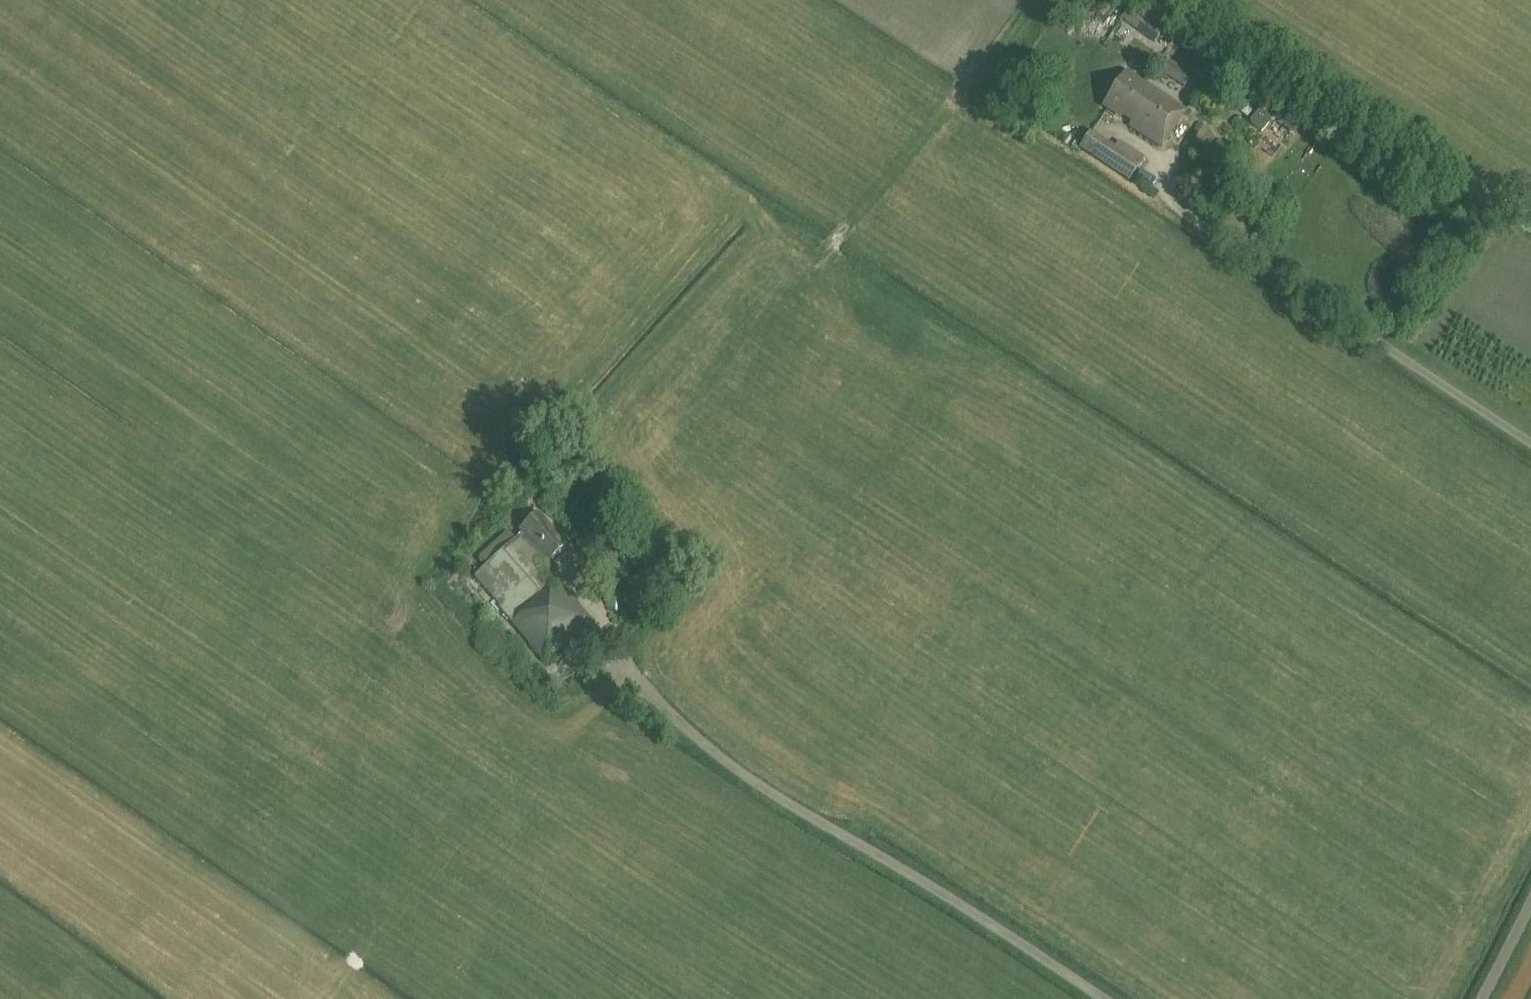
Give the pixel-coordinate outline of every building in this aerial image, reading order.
[(1129,8),(1121,20),(1154,43),(1162,32),(1129,8)] [(1192,75),(1164,56),(1156,67),(1183,87),(1192,75)] [(1161,148),(1186,112),(1127,71),(1102,104),(1119,116),(1121,114),(1132,122),(1130,126),(1161,148)] [(1092,131),(1080,149),(1129,182),(1145,159),(1118,141),(1114,147),(1092,131)] [(1519,281),(1528,290),(1530,287),(1530,273),(1529,271),(1519,281)] [(555,585),(550,581),(545,567),(541,562),(546,558),(548,560),(566,545),(539,512),(521,528),(523,531),(473,575),(514,622),(513,623),(544,659),(590,619),(558,582),(555,585)]
